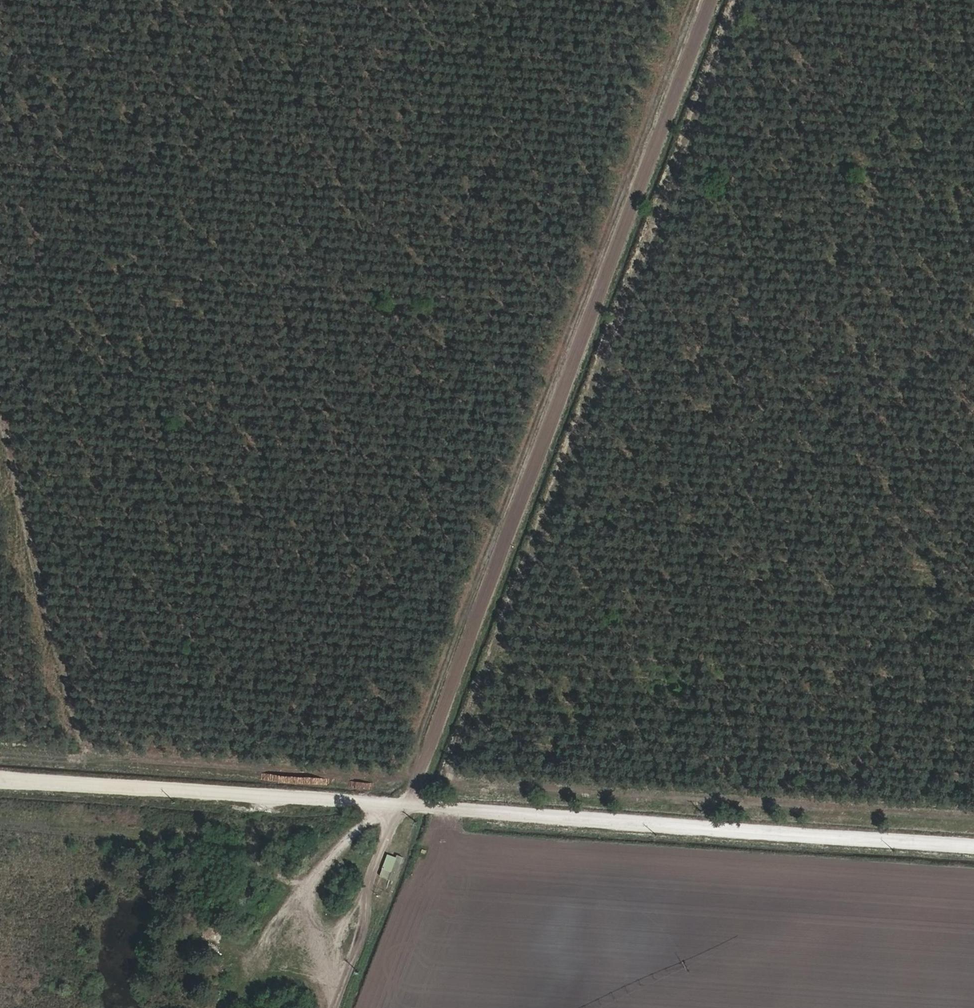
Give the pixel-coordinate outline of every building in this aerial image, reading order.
[(388,853),(384,863),(399,868),(403,858),(388,853)] [(206,925),(201,938),(218,944),(223,931),(206,925)]
